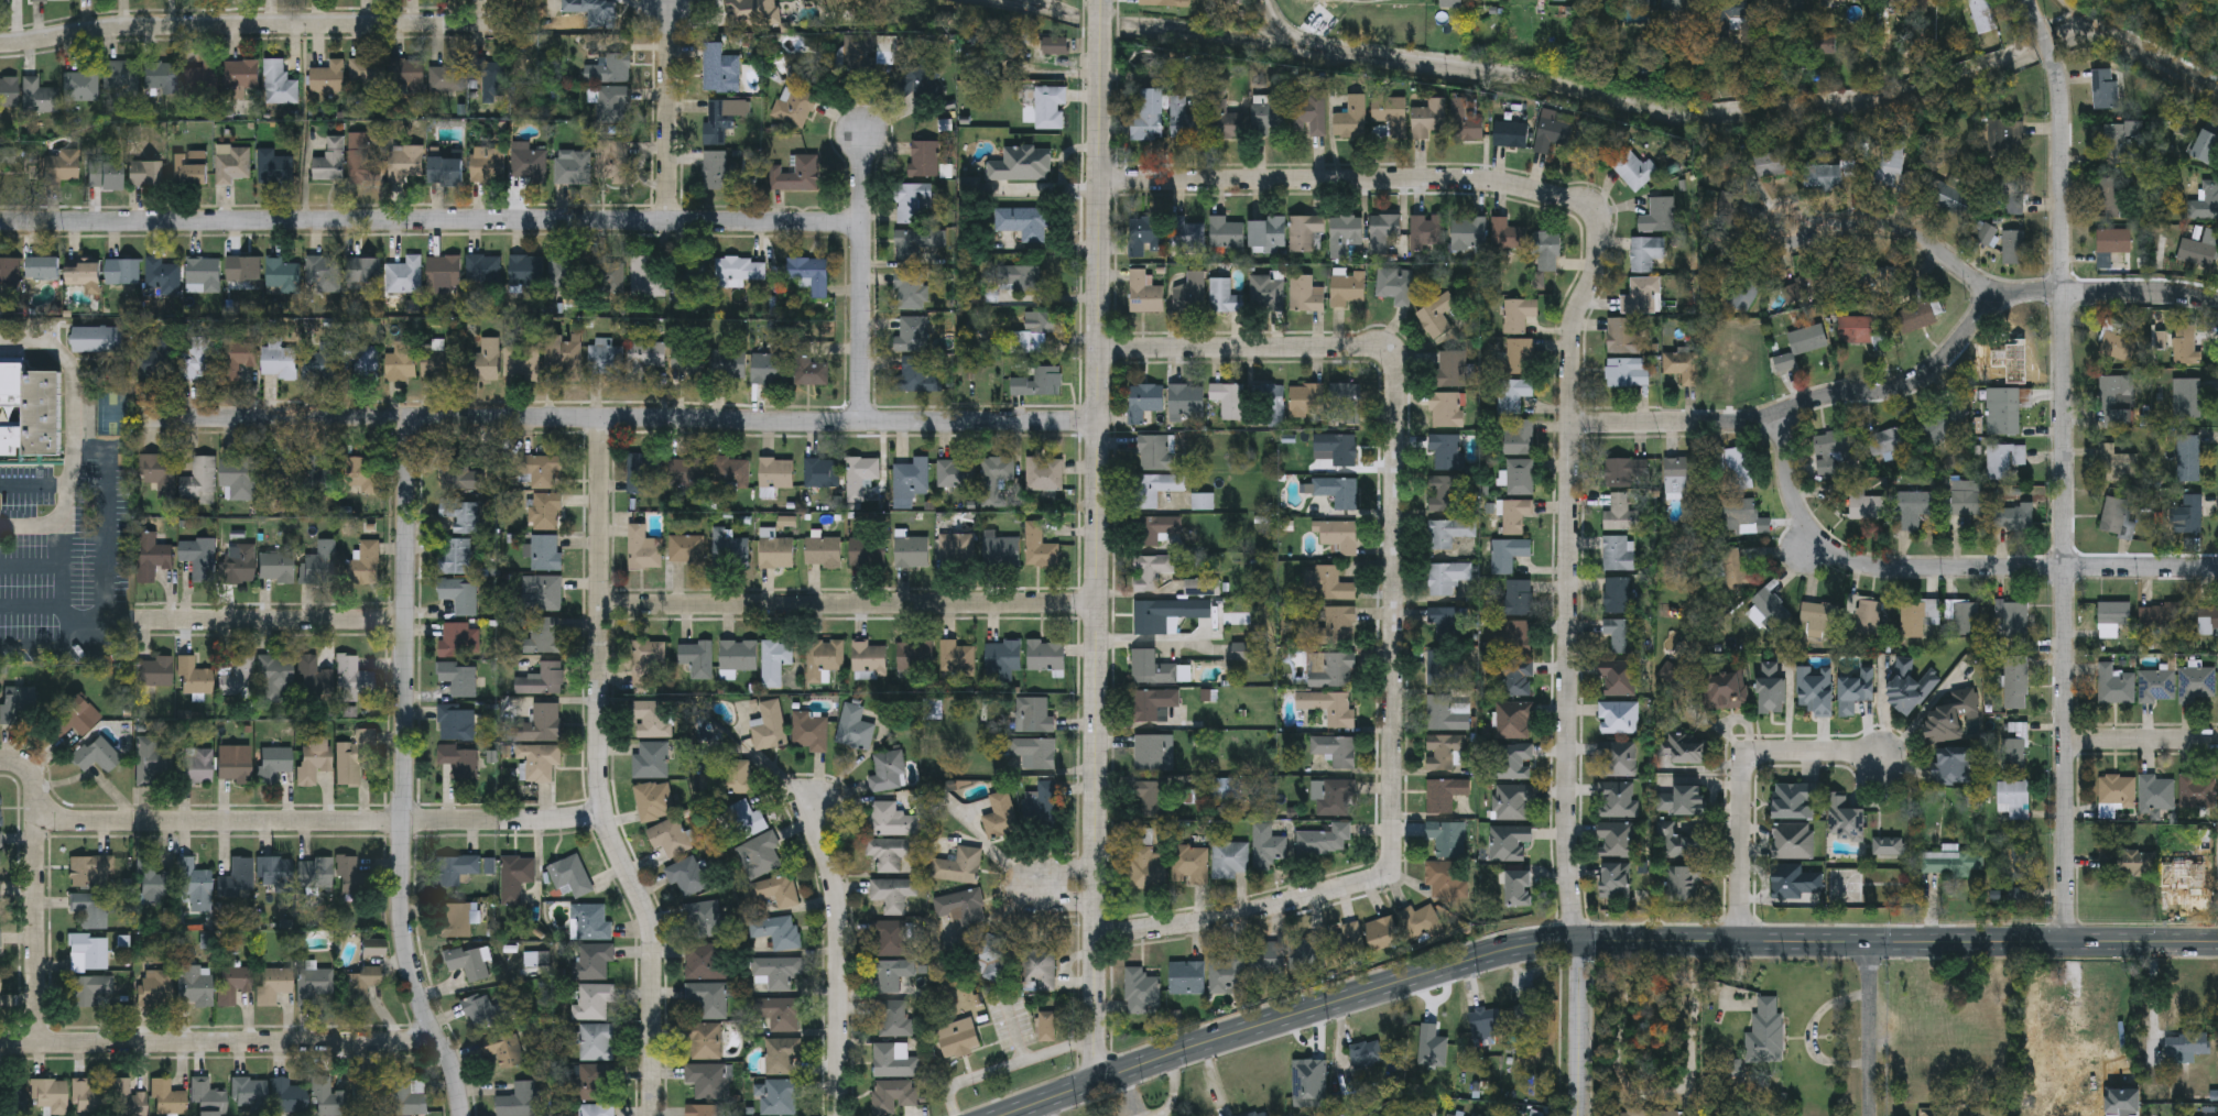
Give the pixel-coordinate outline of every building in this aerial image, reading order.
[(10,8),(10,0),(0,0),(0,8),(10,8)] [(563,13),(563,0),(617,0),(617,30),(588,30),(589,13),(563,13)] [(730,28),(730,0),(769,0),(769,28),(730,28)] [(1142,7),(1189,9),(1190,0),(1142,0),(1142,7)] [(1716,50),(1715,0),(1748,0),(1749,31),(1730,32),(1730,50),(1716,50)] [(1979,35),(1967,0),(1987,0),(1997,30),(1979,35)] [(846,36),(863,36),(863,72),(846,72),(846,36)] [(877,67),(877,39),(896,39),(896,67),(877,67)] [(1069,39),(1069,56),(1043,56),(1043,39),(1069,39)] [(725,45),(724,57),(740,57),(740,95),(703,94),(704,44),(725,45)] [(630,83),(585,83),(585,67),(599,67),(599,56),(630,56),(630,83)] [(217,97),(186,97),(186,69),(204,69),(204,61),(217,61),(217,97)] [(285,61),(285,81),(298,81),(298,105),(265,105),(265,61),(285,61)] [(311,94),(311,69),(330,69),(330,61),(344,61),(344,94),(311,94)] [(350,61),(383,61),(383,87),(350,87),(350,61)] [(138,62),(138,97),(105,97),(105,62),(138,62)] [(259,101),(240,101),(240,88),(225,88),(225,62),(259,62),(259,101)] [(392,95),(392,62),(424,62),(424,95),(392,95)] [(470,79),(470,62),(504,62),(504,105),(482,105),(482,79),(470,79)] [(935,81),(943,91),(922,107),(902,80),(928,62),(939,78),(935,81)] [(453,69),(453,63),(465,63),(465,110),(431,110),(432,69),(453,69)] [(178,64),(178,96),(163,96),(163,90),(144,90),(144,64),(178,64)] [(65,74),(84,74),(84,65),(99,65),(99,101),(65,101),(65,74)] [(2118,70),(2118,110),(2094,110),(2094,70),(2118,70)] [(18,108),(0,108),(0,78),(18,78),(18,108)] [(59,113),(23,113),(23,78),(39,78),(39,88),(59,88),(59,113)] [(816,99),(803,131),(771,117),(785,85),(816,99)] [(592,124),(592,88),(628,88),(628,124),(592,124)] [(1066,109),(1064,109),(1064,131),(1036,131),(1036,88),(1066,88),(1066,109)] [(1163,91),(1163,142),(1132,142),(1132,91),(1163,91)] [(1269,138),(1252,138),(1252,97),(1286,97),(1286,130),(1269,130),(1269,138)] [(1295,128),(1295,103),(1308,103),(1308,97),(1326,97),(1326,139),(1311,139),(1311,128),(1295,128)] [(1366,139),(1335,139),(1335,113),(1348,113),(1348,97),(1366,97),(1366,139)] [(1204,140),(1172,140),(1172,98),(1187,98),(1187,117),(1204,117),(1204,140)] [(1406,98),(1406,140),(1392,140),(1392,123),(1374,123),(1374,98),(1406,98)] [(1447,99),(1447,132),(1429,132),(1429,141),(1413,141),(1413,110),(1428,110),(1428,99),(1447,99)] [(1452,100),(1467,100),(1467,119),(1483,119),(1483,142),(1452,142),(1452,100)] [(708,102),(743,102),(743,116),(731,116),(731,147),(708,147),(708,102)] [(1227,102),(1227,114),(1243,114),(1243,140),(1213,140),(1213,102),(1227,102)] [(1550,156),(1535,154),(1544,110),(1557,113),(1555,122),(1575,125),(1570,147),(1552,144),(1550,156)] [(1988,162),(1988,122),(2023,121),(2024,161),(1988,162)] [(1529,123),(1529,149),(1496,149),(1496,123),(1529,123)] [(2105,124),(2142,125),(2142,138),(2130,138),(2129,158),(2103,158),(2105,124)] [(349,185),(350,134),(369,134),(369,162),(378,162),(378,185),(349,185)] [(2198,135),(2217,135),(2217,164),(2198,164),(2198,135)] [(1910,145),(1899,190),(1875,185),(1887,140),(1910,145)] [(613,188),(613,179),(597,179),(597,143),(628,143),(628,188),(613,188)] [(939,179),(911,179),(911,143),(939,143),(939,179)] [(546,153),(546,179),(513,179),(513,144),(530,144),(530,153),(546,153)] [(233,187),(216,187),(216,147),(250,147),(250,180),(233,180),(233,187)] [(423,147),(423,183),(390,183),(390,147),(423,147)] [(988,183),(988,163),(1005,163),(1005,149),(1052,149),(1052,182),(988,183)] [(78,183),(44,182),(44,157),(58,158),(58,150),(78,150),(78,183)] [(259,186),(259,150),(275,150),(275,157),(294,157),(293,186),(259,186)] [(471,184),(471,150),(502,150),(502,184),(471,184)] [(0,153),(13,151),(15,165),(2,166),(0,153)] [(314,184),(314,160),(326,160),(326,151),(344,151),(344,184),(314,184)] [(207,186),(175,186),(175,153),(207,153),(207,186)] [(556,186),(556,153),(591,153),(590,186),(556,186)] [(727,169),(738,169),(738,192),(704,192),(704,153),(727,153),(727,169)] [(1640,166),(1653,161),(1661,179),(1628,192),(1617,162),(1635,154),(1640,166)] [(1755,177),(1755,155),(1786,155),(1787,176),(1755,177)] [(818,193),(770,193),(770,167),(783,167),(783,172),(794,172),(794,157),(818,157),(818,193)] [(463,186),(431,186),(431,160),(463,160),(463,186)] [(89,190),(89,162),(121,162),(121,190),(89,190)] [(163,187),(130,187),(130,162),(163,162),(163,187)] [(1845,166),(1845,193),(1806,193),(1806,166),(1845,166)] [(2123,220),(2106,220),(2106,210),(2100,210),(2100,179),(2123,179),(2123,220)] [(1965,220),(1924,204),(1933,180),(1975,198),(1965,220)] [(2003,216),(2004,210),(1993,210),(1994,180),(2024,182),(2022,216),(2003,216)] [(2201,182),(2217,182),(2217,221),(2188,220),(2189,203),(2200,203),(2201,182)] [(898,226),(898,186),(933,186),(933,204),(924,204),(924,226),(898,226)] [(1674,199),(1674,233),(1639,233),(1639,218),(1651,218),(1651,199),(1674,199)] [(997,233),(997,210),(1048,210),(1047,245),(1022,245),(1022,233),(997,233)] [(1402,217),(1402,238),(1387,238),(1387,255),(1371,255),(1371,217),(1402,217)] [(1205,252),(1171,252),(1171,218),(1185,218),(1185,226),(1205,226),(1205,252)] [(1227,218),(1227,225),(1244,225),(1244,252),(1211,252),(1211,218),(1227,218)] [(1292,254),(1292,218),(1326,218),(1326,237),(1319,237),(1319,254),(1292,254)] [(1362,218),(1362,247),(1347,247),(1347,260),(1331,260),(1331,218),(1362,218)] [(1423,247),(1423,253),(1411,253),(1411,218),(1445,218),(1445,247),(1423,247)] [(1164,219),(1164,254),(1130,254),(1130,219),(1164,219)] [(1453,251),(1453,219),(1487,219),(1487,251),(1453,251)] [(1492,219),(1508,219),(1508,229),(1527,229),(1527,251),(1492,251),(1492,219)] [(1286,220),(1286,253),(1251,253),(1251,220),(1286,220)] [(1991,248),(1978,243),(1985,226),(1998,230),(1991,248)] [(2207,229),(2217,231),(2217,254),(2215,271),(2178,264),(2184,240),(2204,244),(2207,229)] [(2097,255),(2097,231),(2132,231),(2132,255),(2097,255)] [(921,264),(896,264),(896,232),(946,232),(946,249),(921,249),(921,264)] [(1559,233),(1559,274),(1534,274),(1534,233),(1559,233)] [(2003,266),(2003,233),(2026,233),(2026,266),(2003,266)] [(1631,274),(1631,240),(1665,240),(1665,262),(1653,262),(1653,274),(1631,274)] [(422,294),(387,294),(387,266),(406,266),(406,256),(422,256),(422,294)] [(501,256),(501,285),(467,285),(467,256),(501,256)] [(339,285),(307,285),(307,258),(339,259),(339,285)] [(461,288),(427,288),(427,258),(461,258),(461,288)] [(510,288),(510,258),(543,258),(543,288),(510,288)] [(553,258),(585,258),(585,298),(553,298),(553,258)] [(665,298),(631,298),(631,258),(649,258),(649,276),(665,276),(665,298)] [(623,295),(590,295),(590,259),(607,259),(607,264),(624,264),(623,295)] [(21,285),(0,285),(0,260),(21,260),(21,285)] [(59,260),(59,281),(26,281),(26,260),(59,260)] [(163,266),(181,266),(181,296),(146,296),(146,260),(163,260),(163,266)] [(220,294),(187,294),(187,260),(220,260),(220,294)] [(227,285),(227,260),(260,260),(260,285),(227,285)] [(301,293),(268,293),(268,260),(284,260),(284,264),(301,264),(301,293)] [(380,285),(347,286),(347,260),(380,260),(380,285)] [(716,260),(765,261),(765,283),(744,283),(744,289),(716,289),(716,260)] [(787,282),(787,260),(827,260),(827,300),(812,300),(812,289),(798,289),(798,282),(787,282)] [(106,262),(140,262),(140,287),(106,287),(106,262)] [(1801,273),(1819,266),(1829,291),(1786,307),(1780,289),(1803,281),(1801,273)] [(100,297),(85,297),(85,287),(66,287),(66,267),(100,267),(100,297)] [(999,269),(1040,269),(1040,294),(999,294),(999,269)] [(1165,314),(1130,314),(1130,271),(1150,271),(1150,287),(1165,287),(1165,314)] [(1411,309),(1394,309),(1394,299),(1377,298),(1378,271),(1412,272),(1411,309)] [(927,310),(895,311),(895,273),(927,273),(927,310)] [(1173,289),(1187,289),(1187,273),(1205,273),(1205,314),(1173,314),(1173,289)] [(1314,276),(1314,287),(1325,287),(1325,314),(1291,314),(1291,276),(1314,276)] [(1331,276),(1367,276),(1367,304),(1349,304),(1349,309),(1331,309),(1331,276)] [(1747,316),(1727,305),(1743,276),(1763,286),(1747,316)] [(1251,277),(1284,277),(1284,311),(1251,311),(1251,277)] [(1210,314),(1210,281),(1231,281),(1231,297),(1244,297),(1244,314),(1210,314)] [(1661,315),(1621,315),(1621,298),(1631,298),(1631,281),(1661,281),(1661,315)] [(1416,315),(1449,294),(1457,306),(1444,316),(1453,330),(1434,342),(1416,315)] [(1539,302),(1539,318),(1525,318),(1525,336),(1505,336),(1505,302),(1539,302)] [(1937,326),(1900,335),(1895,313),(1932,304),(1937,326)] [(1045,354),(1011,354),(1011,333),(1025,333),(1025,314),(1058,314),(1058,332),(1045,332),(1045,354)] [(900,339),(900,318),(927,318),(927,352),(894,352),(894,339),(900,339)] [(1873,319),(1873,343),(1833,343),(1833,319),(1873,319)] [(1608,355),(1608,320),(1641,320),(1641,355),(1608,355)] [(1788,335),(1798,333),(1797,330),(1823,325),(1828,349),(1794,357),(1797,370),(1773,375),(1770,359),(1792,354),(1788,335)] [(2196,352),(2205,352),(2205,365),(2175,365),(2175,327),(2196,327),(2196,352)] [(123,329),(123,354),(72,354),(72,329),(123,329)] [(2140,343),(2132,365),(2100,354),(2107,333),(2140,343)] [(548,337),(580,337),(579,383),(559,383),(559,372),(547,372),(548,337)] [(1715,358),(1726,337),(1755,352),(1746,373),(1715,358)] [(157,352),(157,339),(174,339),(174,379),(144,379),(144,352),(157,352)] [(213,339),(213,381),(182,381),(182,361),(191,361),(191,339),(213,339)] [(499,339),(499,382),(468,382),(468,354),(481,354),(481,339),(499,339)] [(2035,369),(2023,380),(2010,366),(1996,381),(1980,364),(2008,339),(2035,369)] [(589,348),(596,348),(597,340),(610,340),(610,348),(623,348),(622,379),(589,378),(589,348)] [(1534,341),(1534,375),(1508,375),(1508,341),(1534,341)] [(345,363),(345,343),(377,343),(377,372),(357,372),(357,363),(345,363)] [(416,343),(416,379),(390,379),(390,343),(416,343)] [(665,343),(665,368),(645,368),(645,382),(629,382),(629,343),(665,343)] [(224,344),(257,344),(257,368),(239,368),(239,381),(224,381),(224,344)] [(319,379),(319,346),(337,346),(337,379),(319,379)] [(421,348),(457,348),(457,379),(421,379),(421,348)] [(540,348),(540,380),(504,380),(504,348),(540,348)] [(672,348),(706,348),(706,372),(672,372),(672,348)] [(296,350),(296,378),(262,378),(262,350),(296,350)] [(713,381),(713,352),(746,352),(746,381),(713,381)] [(1467,389),(1438,389),(1438,352),(1467,352),(1467,389)] [(1664,376),(1664,354),(1699,354),(1699,387),(1683,387),(1683,376),(1664,376)] [(753,385),(753,355),(785,355),(785,385),(753,385)] [(61,466),(0,466),(0,420),(23,420),(23,407),(0,407),(0,358),(25,358),(24,370),(61,370),(61,466)] [(830,359),(830,386),(795,386),(795,359),(830,359)] [(943,394),(895,394),(895,379),(903,379),(903,359),(929,359),(929,376),(943,376),(943,394)] [(1633,361),(1633,371),(1650,371),(1650,389),(1607,389),(1607,361),(1633,361)] [(1011,396),(1011,380),(1034,381),(1034,368),(1062,368),(1061,396),(1011,396)] [(2129,378),(2131,433),(2105,434),(2102,379),(2129,378)] [(2201,381),(2200,420),(2165,420),(2165,380),(2201,381)] [(1499,415),(1499,382),(1534,382),(1534,397),(1522,397),(1522,415),(1499,415)] [(1222,403),(1210,403),(1210,385),(1242,385),(1242,422),(1222,422),(1222,403)] [(1325,385),(1325,419),(1290,419),(1290,385),(1325,385)] [(1359,385),(1359,428),(1333,428),(1333,385),(1359,385)] [(1164,386),(1164,414),(1145,414),(1145,427),(1129,427),(1129,386),(1164,386)] [(1205,419),(1170,419),(1170,386),(1205,386),(1205,419)] [(1284,425),(1253,425),(1253,386),(1284,386),(1284,425)] [(2021,437),(1988,437),(1988,391),(2031,391),(2031,400),(2021,400),(2021,437)] [(1465,429),(1434,429),(1434,394),(1465,394),(1465,429)] [(1951,405),(1965,425),(1934,446),(1921,426),(1951,405)] [(1503,457),(1503,422),(1534,422),(1534,457),(1503,457)] [(1907,450),(1871,458),(1867,437),(1902,428),(1907,450)] [(1815,436),(1853,433),(1855,453),(1835,455),(1837,475),(1817,477),(1815,436)] [(1334,453),(1315,452),(1316,436),(1357,436),(1356,469),(1334,469),(1334,453)] [(1139,437),(1172,437),(1172,472),(1139,472),(1139,437)] [(1464,472),(1432,472),(1432,437),(1464,437),(1464,472)] [(2200,437),(2200,482),(2179,482),(2179,450),(2168,450),(2168,437),(2200,437)] [(2116,456),(2139,456),(2139,479),(2102,479),(2102,445),(2116,445),(2116,456)] [(2026,468),(2011,467),(2011,482),(1987,481),(1988,446),(2026,447),(2026,468)] [(1728,450),(1751,450),(1751,491),(1728,491),(1728,450)] [(662,478),(645,478),(645,495),(628,495),(628,455),(662,455),(662,478)] [(193,479),(193,457),(216,457),(216,500),(181,500),(181,479),(193,479)] [(319,457),(319,470),(335,470),(335,497),(302,497),(302,457),(319,457)] [(562,473),(555,473),(555,490),(519,490),(519,457),(562,457),(562,473)] [(153,500),(153,458),(175,458),(175,500),(153,500)] [(441,492),(441,458),(471,458),(471,492),(441,492)] [(705,458),(705,486),(670,486),(670,458),(705,458)] [(372,459),(372,489),(345,489),(345,459),(372,459)] [(981,459),(1014,459),(1014,482),(1000,482),(1000,506),(981,506),(981,459)] [(268,460),(295,460),(295,500),(268,500),(268,460)] [(749,489),(716,489),(716,460),(749,460),(749,489)] [(794,460),(794,489),(760,489),(760,460),(794,460)] [(839,489),(805,489),(805,460),(839,460),(839,489)] [(847,504),(847,460),(880,460),(880,482),(866,482),(866,504),(847,504)] [(1026,492),(1026,460),(1063,460),(1063,492),(1026,492)] [(1649,460),(1649,480),(1637,480),(1637,489),(1606,489),(1606,460),(1649,460)] [(1686,478),(1686,501),(1666,501),(1666,460),(1696,460),(1696,478),(1686,478)] [(1534,461),(1534,496),(1508,496),(1508,461),(1534,461)] [(220,462),(257,462),(257,502),(235,502),(235,495),(220,495),(220,462)] [(976,489),(939,489),(939,462),(976,462),(976,489)] [(894,493),(894,467),(929,467),(929,493),(894,493)] [(1157,493),(1157,511),(1139,511),(1139,477),(1186,477),(1186,493),(1157,493)] [(1458,514),(1429,514),(1429,478),(1458,478),(1458,514)] [(1357,480),(1357,513),(1335,513),(1335,496),(1305,496),(1305,480),(1357,480)] [(1951,482),(1974,482),(1974,494),(1985,494),(1985,517),(1951,517),(1951,482)] [(1920,516),(1918,532),(1898,532),(1898,494),(1932,494),(1932,517),(1920,516)] [(562,532),(534,532),(534,495),(562,495),(562,532)] [(1640,532),(1605,532),(1605,513),(1610,513),(1610,495),(1631,495),(1631,512),(1640,512),(1640,532)] [(2203,535),(2181,535),(2181,495),(2203,495),(2203,535)] [(1887,499),(1887,521),(1851,521),(1851,499),(1887,499)] [(1757,534),(1725,534),(1725,500),(1757,500),(1757,534)] [(2134,538),(2102,536),(2105,500),(2135,501),(2134,538)] [(1504,502),(1533,502),(1533,517),(1523,517),(1523,536),(1504,536),(1504,502)] [(441,521),(441,504),(478,504),(478,536),(455,536),(455,521),(441,521)] [(2033,532),(1993,532),(1993,508),(2033,508),(2033,532)] [(1182,518),(1182,536),(1168,536),(1168,547),(1135,547),(1135,518),(1182,518)] [(1477,522),(1477,538),(1453,538),(1453,551),(1429,551),(1429,522),(1477,522)] [(1026,567),(1026,523),(1043,523),(1043,546),(1059,546),(1059,567),(1026,567)] [(1357,523),(1357,558),(1340,558),(1340,547),(1320,547),(1320,523),(1357,523)] [(629,526),(646,526),(646,540),(663,540),(663,571),(629,571),(629,526)] [(749,571),(715,571),(715,529),(733,529),(733,538),(749,538),(749,571)] [(761,570),(761,530),(770,530),(770,539),(794,539),(794,570),(761,570)] [(1021,538),(1021,570),(985,570),(985,532),(997,532),(997,538),(1021,538)] [(172,569),(156,568),(156,584),(138,584),(139,533),(156,533),(156,546),(173,546),(172,569)] [(939,536),(976,536),(976,561),(939,561),(939,536)] [(562,573),(532,573),(532,537),(562,537),(562,573)] [(705,538),(705,566),(670,566),(670,538),(705,538)] [(895,569),(895,538),(929,538),(929,569),(895,569)] [(1605,572),(1605,538),(1634,538),(1634,572),(1605,572)] [(841,566),(806,566),(806,539),(841,539),(841,566)] [(471,540),(471,576),(442,576),(442,540),(471,540)] [(851,567),(851,540),(885,540),(885,567),(851,567)] [(180,565),(180,541),(216,543),(215,581),(191,581),(192,565),(180,565)] [(1513,576),(1497,576),(1497,541),(1532,541),(1532,558),(1513,558),(1513,576)] [(361,543),(379,543),(379,586),(361,586),(361,543)] [(318,558),(318,545),(335,545),(335,584),(302,584),(302,558),(318,558)] [(254,546),(254,584),(227,584),(227,546),(254,546)] [(1748,575),(1753,573),(1757,584),(1731,592),(1720,555),(1739,548),(1748,575)] [(293,582),(260,582),(260,554),(293,554),(293,582)] [(1175,558),(1175,576),(1157,576),(1157,594),(1134,594),(1134,558),(1175,558)] [(1429,565),(1472,565),(1472,581),(1453,581),(1453,598),(1429,598),(1429,565)] [(1356,601),(1315,601),(1315,590),(1306,590),(1306,569),(1339,569),(1339,584),(1356,584),(1356,601)] [(562,613),(534,613),(534,599),(523,599),(523,578),(562,578),(562,613)] [(1632,580),(1632,615),(1606,615),(1606,580),(1632,580)] [(456,619),(456,601),(438,601),(438,581),(477,581),(477,619),(456,619)] [(1220,581),(1220,597),(1184,597),(1184,581),(1220,581)] [(1532,582),(1532,617),(1505,617),(1505,582),(1532,582)] [(1763,625),(1769,620),(1752,602),(1766,588),(1794,616),(1774,636),(1763,625)] [(1880,638),(1856,636),(1858,600),(1883,602),(1880,638)] [(1902,641),(1902,601),(1939,601),(1939,627),(1925,627),(1925,641),(1902,641)] [(1134,603),(1211,603),(1211,619),(1156,619),(1156,636),(1134,636),(1134,603)] [(1842,609),(1839,634),(1800,628),(1804,603),(1842,609)] [(1979,638),(1949,637),(1950,603),(1980,604),(1979,638)] [(2029,603),(2029,641),(1996,639),(1996,603),(2029,603)] [(2097,604),(2131,604),(2131,627),(2097,627),(2097,604)] [(2140,630),(2140,605),(2193,605),(2193,630),(2140,630)] [(2199,605),(2217,605),(2217,636),(2199,636),(2199,605)] [(1326,609),(1355,609),(1355,646),(1319,646),(1319,631),(1326,631),(1326,609)] [(1428,610),(1470,610),(1470,644),(1428,644),(1428,610)] [(532,621),(562,621),(562,655),(532,655),(532,621)] [(1605,636),(1605,622),(1638,622),(1638,655),(1613,655),(1613,636),(1605,636)] [(1507,623),(1532,623),(1532,658),(1507,658),(1507,623)] [(470,625),(470,632),(477,632),(477,659),(442,659),(442,625),(470,625)] [(845,672),(822,672),(822,686),(807,686),(807,642),(845,642),(845,672)] [(942,674),(942,642),(957,642),(957,647),(976,647),(976,674),(942,674)] [(665,643),(665,666),(653,666),(653,688),(632,688),(632,643),(665,643)] [(1066,672),(1028,672),(1028,643),(1066,643),(1066,672)] [(713,644),(713,681),(692,681),(692,667),(679,667),(679,644),(713,644)] [(763,644),(794,644),(794,667),(782,667),(782,690),(763,690),(763,644)] [(898,679),(896,645),(933,644),(933,678),(898,679)] [(987,644),(1021,644),(1021,672),(987,672),(987,644)] [(887,645),(888,679),(854,679),(854,645),(887,645)] [(1428,688),(1428,653),(1448,653),(1448,661),(1463,661),(1463,688),(1428,688)] [(359,702),(339,702),(339,655),(358,655),(358,672),(374,672),(374,694),(359,694),(359,702)] [(1353,655),(1353,689),(1307,689),(1307,655),(1353,655)] [(232,656),(253,656),(253,697),(219,697),(219,674),(232,674),(232,656)] [(334,671),(334,697),(298,697),(298,656),(317,656),(317,671),(334,671)] [(1898,656),(1914,658),(1912,676),(1920,682),(1933,667),(1944,677),(1907,716),(1889,699),(1891,698),(1887,693),(1889,690),(1885,687),(1895,677),(1898,656)] [(213,670),(213,694),(180,694),(180,657),(196,657),(196,670),(213,670)] [(293,700),(259,700),(259,657),(293,657),(293,700)] [(2005,714),(2005,658),(2027,658),(2027,714),(2005,714)] [(173,687),(138,687),(138,659),(173,659),(173,687)] [(517,696),(517,677),(541,677),(541,663),(564,663),(564,696),(517,696)] [(1533,664),(1533,699),(1501,698),(1501,663),(1533,664)] [(450,699),(450,683),(437,683),(437,665),(477,665),(477,699),(450,699)] [(1706,707),(1701,670),(1743,665),(1748,701),(1706,707)] [(2135,675),(2135,704),(2100,704),(2100,665),(2114,665),(2114,675),(2135,675)] [(1784,666),(1784,715),(1760,715),(1760,666),(1784,666)] [(1638,699),(1601,699),(1601,668),(1638,668),(1638,699)] [(1833,669),(1833,720),(1809,720),(1809,709),(1797,709),(1797,669),(1833,669)] [(1840,679),(1862,680),(1862,670),(1875,670),(1874,704),(1856,704),(1856,719),(1840,719),(1840,679)] [(2215,670),(2215,703),(2181,703),(2181,670),(2215,670)] [(2175,704),(2140,704),(2140,672),(2175,672),(2175,704)] [(1965,741),(1931,745),(1926,711),(1954,708),(1951,694),(1976,691),(1979,714),(1961,716),(1965,741)] [(1135,692),(1181,692),(1181,709),(1168,709),(1168,724),(1135,724),(1135,692)] [(74,727),(57,742),(43,724),(79,693),(102,720),(83,737),(74,727)] [(1328,711),(1296,711),(1296,694),(1350,694),(1350,711),(1357,711),(1357,731),(1328,731),(1328,711)] [(1,726),(1,696),(23,696),(23,726),(1,726)] [(1427,732),(1427,697),(1452,697),(1452,709),(1470,710),(1470,732),(1427,732)] [(1048,718),(1054,718),(1054,734),(1015,734),(1015,700),(1048,700),(1048,718)] [(780,701),(787,747),(755,753),(751,729),(763,726),(760,704),(780,701)] [(673,703),(673,740),(635,740),(635,703),(673,703)] [(561,742),(515,742),(515,725),(534,725),(534,704),(561,704),(561,742)] [(861,724),(876,726),(870,753),(837,746),(845,704),(865,709),(861,724)] [(1532,704),(1532,741),(1498,741),(1498,704),(1532,704)] [(1600,735),(1600,704),(1638,704),(1638,735),(1600,735)] [(438,742),(438,707),(475,707),(475,742),(438,742)] [(794,753),(794,715),(827,715),(827,753),(794,753)] [(2026,774),(2003,774),(2003,724),(2026,724),(2026,774)] [(338,744),(356,744),(356,731),(377,731),(377,765),(359,765),(359,785),(338,785),(338,744)] [(72,761),(99,734),(123,759),(108,774),(96,762),(84,773),(72,761)] [(333,746),(331,773),(317,773),(317,787),(300,787),(300,748),(308,748),(308,737),(328,737),(328,746),(333,746)] [(1174,737),(1174,774),(1135,774),(1135,737),(1174,737)] [(1466,737),(1466,761),(1456,761),(1456,773),(1427,773),(1427,737),(1466,737)] [(1708,737),(1708,766),(1660,766),(1660,737),(1708,737)] [(138,787),(138,738),(174,738),(173,774),(157,774),(157,787),(138,787)] [(1333,756),(1311,756),(1311,738),(1356,738),(1356,772),(1333,772),(1333,756)] [(1056,741),(1056,772),(1024,772),(1024,757),(1011,757),(1011,741),(1056,741)] [(668,779),(633,779),(633,756),(640,756),(640,744),(668,744),(668,779)] [(1637,778),(1600,778),(1600,744),(1637,744),(1637,778)] [(477,781),(455,781),(455,765),(437,765),(437,746),(457,746),(457,751),(477,751),(477,781)] [(562,746),(562,767),(553,767),(553,784),(520,784),(520,746),(562,746)] [(1502,769),(1501,747),(1533,746),(1533,780),(1496,781),(1496,769),(1502,769)] [(293,786),(260,786),(260,748),(293,748),(293,786)] [(1972,750),(1972,786),(1938,786),(1938,750),(1972,750)] [(213,785),(181,785),(181,751),(213,751),(213,785)] [(868,778),(877,777),(873,756),(902,752),(907,788),(871,795),(868,778)] [(251,756),(251,785),(219,785),(219,756),(251,756)] [(752,795),(721,795),(721,762),(752,762),(752,795)] [(2135,777),(2135,809),(2099,809),(2099,777),(2135,777)] [(2181,809),(2181,777),(2215,777),(2215,809),(2181,809)] [(2175,778),(2175,811),(2140,811),(2140,778),(2175,778)] [(1211,780),(1239,780),(1239,800),(1211,800),(1211,780)] [(1317,781),(1350,781),(1350,817),(1317,817),(1317,781)] [(1427,781),(1470,781),(1470,797),(1453,797),(1453,817),(1427,817),(1427,781)] [(671,783),(674,819),(640,823),(635,787),(671,783)] [(1036,783),(1057,783),(1057,825),(1036,825),(1036,783)] [(1137,819),(1137,783),(1168,783),(1168,819),(1137,819)] [(1998,783),(2030,783),(2030,820),(2008,820),(2008,813),(1998,813),(1998,783)] [(1638,785),(1638,820),(1599,820),(1599,785),(1638,785)] [(1774,820),(1774,785),(1822,786),(1820,821),(1774,820)] [(1532,787),(1532,822),(1494,822),(1494,787),(1532,787)] [(1706,787),(1706,817),(1659,817),(1659,797),(1676,796),(1675,787),(1706,787)] [(1020,834),(988,842),(982,819),(994,816),(989,797),(1010,791),(1020,834)] [(1867,810),(1867,841),(1830,841),(1830,797),(1848,797),(1848,810),(1867,810)] [(896,803),(896,816),(918,816),(918,836),(871,836),(871,803),(896,803)] [(750,813),(763,811),(766,833),(733,839),(728,807),(748,805),(750,813)] [(689,852),(667,860),(663,847),(652,851),(645,830),(679,820),(689,852)] [(1296,832),(1333,832),(1333,823),(1351,823),(1351,843),(1346,843),(1346,856),(1296,856),(1296,832)] [(1704,861),(1663,860),(1664,841),(1657,841),(1657,823),(1676,823),(1676,839),(1704,839),(1704,861)] [(1253,872),(1253,824),(1272,824),(1272,839),(1287,839),(1287,861),(1274,861),(1274,872),(1253,872)] [(1465,824),(1465,858),(1435,858),(1435,841),(1427,841),(1427,824),(1465,824)] [(1599,860),(1599,824),(1638,824),(1638,860),(1599,860)] [(1815,861),(1774,861),(1774,825),(1815,825),(1815,861)] [(1532,844),(1525,844),(1525,863),(1491,863),(1491,828),(1532,828),(1532,844)] [(1153,830),(1154,853),(1163,853),(1163,891),(1134,893),(1133,831),(1153,830)] [(751,882),(737,850),(774,833),(780,847),(774,850),(782,867),(751,882)] [(1903,854),(1872,854),(1872,838),(1903,838),(1903,854)] [(879,874),(879,860),(867,860),(867,841),(918,841),(918,860),(901,860),(901,875),(879,874)] [(1214,878),(1214,844),(1248,844),(1248,878),(1214,878)] [(978,886),(932,880),(934,861),(957,863),(958,847),(982,850),(978,886)] [(1208,847),(1208,886),(1175,886),(1175,847),(1208,847)] [(2156,851),(2156,877),(2100,877),(2100,851),(2156,851)] [(557,893),(547,866),(579,854),(594,893),(575,899),(570,887),(557,893)] [(1985,876),(1923,876),(1923,854),(1985,854),(1985,876)] [(70,886),(70,856),(115,856),(115,875),(100,875),(100,886),(70,886)] [(156,856),(156,874),(172,873),(172,896),(161,896),(161,906),(140,906),(139,856),(156,856)] [(213,905),(189,905),(189,896),(178,896),(178,856),(195,857),(194,871),(213,871),(213,905)] [(358,873),(368,873),(368,895),(339,895),(339,856),(358,856),(358,873)] [(437,856),(480,856),(480,875),(459,874),(459,886),(437,886),(437,856)] [(682,900),(666,871),(694,856),(709,886),(682,900)] [(253,857),(253,890),(232,890),(232,857),(253,857)] [(276,886),(261,886),(261,857),(293,857),(293,891),(276,891),(276,886)] [(501,907),(501,857),(534,857),(534,883),(522,883),(522,907),(501,907)] [(333,889),(301,889),(301,858),(333,858),(333,889)] [(1426,887),(1426,863),(1464,863),(1464,882),(1468,882),(1468,900),(1433,899),(1434,887),(1426,887)] [(1630,899),(1602,899),(1602,865),(1630,865),(1630,899)] [(1804,867),(1804,874),(1823,875),(1823,899),(1773,899),(1773,866),(1804,867)] [(1703,869),(1703,904),(1668,904),(1668,869),(1703,869)] [(1507,906),(1507,872),(1532,872),(1532,906),(1507,906)] [(779,910),(775,897),(753,902),(750,886),(792,875),(800,906),(779,910)] [(905,898),(905,917),(885,917),(885,901),(870,901),(870,880),(918,880),(918,898),(905,898)] [(936,919),(934,899),(981,891),(986,923),(963,927),(960,915),(936,919)] [(72,912),(72,894),(108,894),(108,928),(81,928),(81,912),(72,912)] [(684,906),(719,900),(721,917),(727,917),(729,934),(689,941),(684,906)] [(471,939),(441,939),(441,922),(447,922),(447,904),(471,904),(471,939)] [(1443,927),(1416,942),(1403,919),(1429,904),(1443,927)] [(572,906),(606,906),(606,922),(612,922),(612,941),(572,941),(572,906)] [(773,952),(772,937),(751,939),(749,921),(797,917),(800,951),(773,952)] [(1373,953),(1367,923),(1395,917),(1403,947),(1373,953)] [(911,958),(871,958),(871,922),(911,922),(911,958)] [(1341,926),(1360,923),(1367,967),(1334,973),(1328,939),(1344,937),(1341,926)] [(70,972),(70,934),(109,934),(109,972),(70,972)] [(989,964),(976,961),(985,934),(1018,945),(1005,982),(985,975),(989,964)] [(365,955),(365,941),(387,941),(387,955),(365,955)] [(685,944),(719,944),(719,964),(727,964),(727,980),(685,980),(685,944)] [(1322,970),(1293,971),(1291,945),(1320,944),(1322,970)] [(449,973),(445,954),(486,945),(489,959),(485,960),(489,980),(469,984),(466,970),(449,973)] [(573,964),(579,964),(579,945),(613,945),(613,964),(608,964),(608,981),(573,981),(573,964)] [(1285,974),(1265,974),(1265,945),(1285,945),(1285,974)] [(1055,951),(1055,992),(1022,992),(1022,951),(1055,951)] [(1246,955),(1246,995),(1210,995),(1210,962),(1227,962),(1227,955),(1246,955)] [(791,992),(768,992),(768,977),(752,977),(752,959),(802,959),(802,975),(791,975),(791,992)] [(900,995),(873,995),(873,961),(914,961),(915,977),(899,977),(900,995)] [(1187,995),(1187,1002),(1171,1002),(1171,963),(1205,963),(1205,995),(1187,995)] [(361,973),(361,966),(382,966),(382,988),(348,988),(348,973),(361,973)] [(253,969),(253,992),(236,992),(236,1005),(222,1005),(222,969),(253,969)] [(278,1006),(259,1006),(259,969),(293,969),(293,994),(278,994),(278,1006)] [(1126,969),(1145,969),(1145,980),(1160,980),(1160,1007),(1148,1007),(1148,1016),(1126,1016),(1126,969)] [(140,1006),(140,971),(172,971),(172,1006),(140,1006)] [(178,971),(211,971),(211,1004),(178,1004),(178,971)] [(316,995),(316,1006),(300,1006),(300,971),(335,971),(335,995),(316,995)] [(72,977),(115,977),(115,995),(94,995),(94,1008),(72,1008),(72,977)] [(699,1020),(699,1004),(685,1004),(685,984),(727,984),(727,1020),(699,1020)] [(576,1020),(576,986),(616,986),(616,1004),(607,1004),(607,1020),(576,1020)] [(477,1033),(464,1004),(487,994),(500,1024),(477,1033)] [(1743,1032),(1754,1032),(1754,996),(1776,996),(1776,1013),(1782,1013),(1782,1062),(1743,1062),(1743,1032)] [(801,1032),(770,1033),(770,1019),(757,1019),(755,1000),(800,999),(801,1032)] [(913,1020),(913,1038),(879,1038),(879,1002),(909,1002),(909,1020),(913,1020)] [(1545,1021),(1515,1021),(1515,1005),(1545,1005),(1545,1021)] [(1468,1010),(1497,1007),(1500,1026),(1470,1029),(1468,1010)] [(1041,1036),(1041,1014),(1054,1014),(1054,1036),(1041,1036)] [(972,1019),(981,1051),(945,1061),(936,1029),(972,1019)] [(692,1061),(692,1025),(721,1025),(721,1061),(692,1061)] [(613,1026),(613,1062),(580,1062),(580,1026),(613,1026)] [(2164,1036),(2208,1035),(2208,1054),(2192,1054),(2192,1058),(2164,1059),(2164,1036)] [(525,1064),(500,1072),(497,1062),(487,1065),(481,1049),(517,1037),(525,1064)] [(801,1062),(794,1062),(794,1076),(765,1076),(765,1040),(801,1040),(801,1062)] [(1382,1061),(1353,1066),(1350,1044),(1379,1040),(1382,1061)] [(873,1079),(873,1044),(905,1044),(905,1058),(920,1058),(920,1079),(873,1079)] [(607,1066),(607,1102),(578,1102),(578,1066),(607,1066)] [(686,1066),(729,1066),(729,1101),(686,1101),(686,1066)] [(331,1076),(331,1092),(349,1092),(349,1115),(314,1115),(314,1076),(331,1076)] [(227,1091),(227,1115),(217,1115),(202,1115),(193,1115),(193,1077),(210,1077),(210,1091),(227,1091)] [(108,1090),(108,1114),(74,1114),(74,1079),(89,1079),(89,1090),(108,1090)] [(146,1093),(146,1115),(115,1115),(115,1079),(130,1079),(130,1093),(146,1093)] [(153,1115),(153,1079),(171,1079),(171,1092),(187,1092),(187,1115),(153,1115)] [(232,1079),(268,1079),(268,1107),(232,1107),(232,1079)] [(290,1087),(307,1087),(307,1113),(272,1113),(272,1079),(290,1079),(290,1087)] [(387,1079),(387,1115),(359,1115),(359,1079),(387,1079)] [(395,1115),(395,1079),(427,1079),(427,1115),(395,1115)] [(33,1080),(67,1080),(67,1115),(33,1115),(33,1080)] [(801,1081),(801,1115),(763,1115),(763,1081),(801,1081)] [(536,1082),(536,1115),(497,1115),(496,1097),(515,1097),(515,1083),(536,1082)] [(895,1107),(895,1115),(873,1115),(873,1082),(917,1082),(917,1106),(895,1107)] [(25,1115),(13,1115),(0,1115),(0,1087),(25,1087),(25,1115)] [(1423,1105),(1427,1115),(1395,1115),(1423,1105)] [(615,1107),(615,1115),(579,1115),(579,1107),(615,1107)] [(724,1107),(724,1115),(688,1115),(688,1107),(724,1107)]
